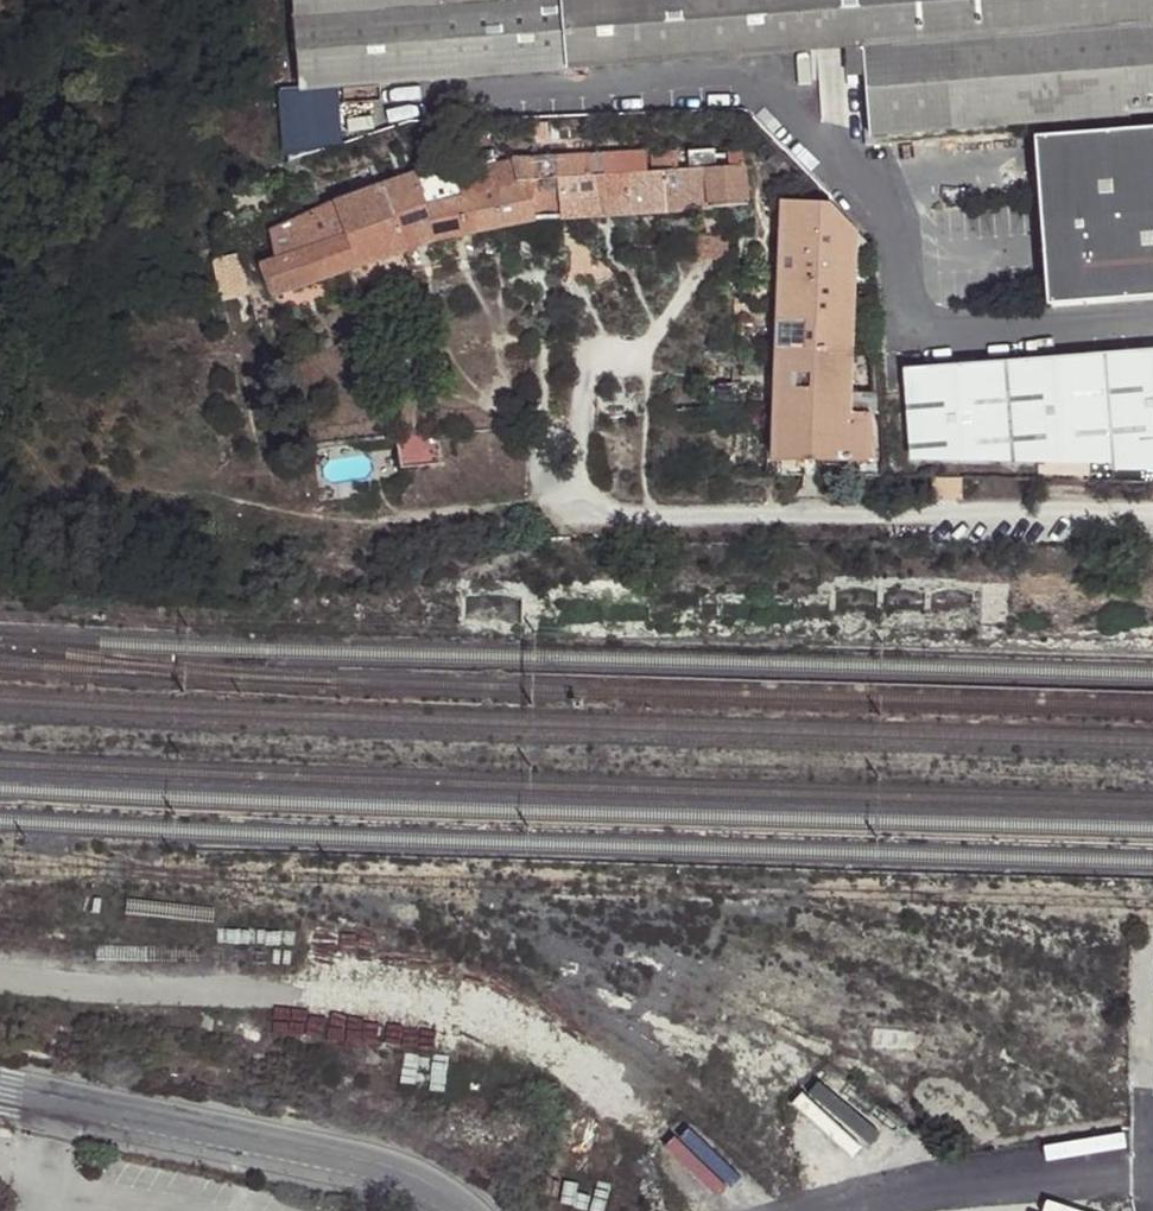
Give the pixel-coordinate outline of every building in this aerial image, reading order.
[(319,86),(319,89),(335,88),(845,47),(863,45),(865,77),(870,136),(1152,115),(1152,0),(312,0),(319,86)] [(847,79),(865,77),(863,45),(845,47),(847,79)] [(341,140),(335,88),(319,89),(319,86),(280,92),(288,147),(341,140)] [(1035,143),(1047,307),(1152,299),(1152,134),(1035,143)] [(279,261),(268,266),(278,297),(292,291),(326,279),(439,240),(538,221),(749,206),(744,153),(716,155),(716,150),(690,151),(691,169),(650,173),(649,153),(591,157),(514,159),(515,164),(458,178),(457,173),(421,183),(419,175),(335,204),(271,233),(279,261)] [(772,456),(864,461),(867,414),(881,416),(854,236),(835,202),(790,201),(772,456)] [(244,252),(217,259),(228,300),(255,293),(244,252)] [(903,372),(911,460),(1113,464),(1113,471),(1152,472),(1152,352),(903,372)] [(771,470),(881,474),(879,460),(864,461),(772,456),(771,470)]
